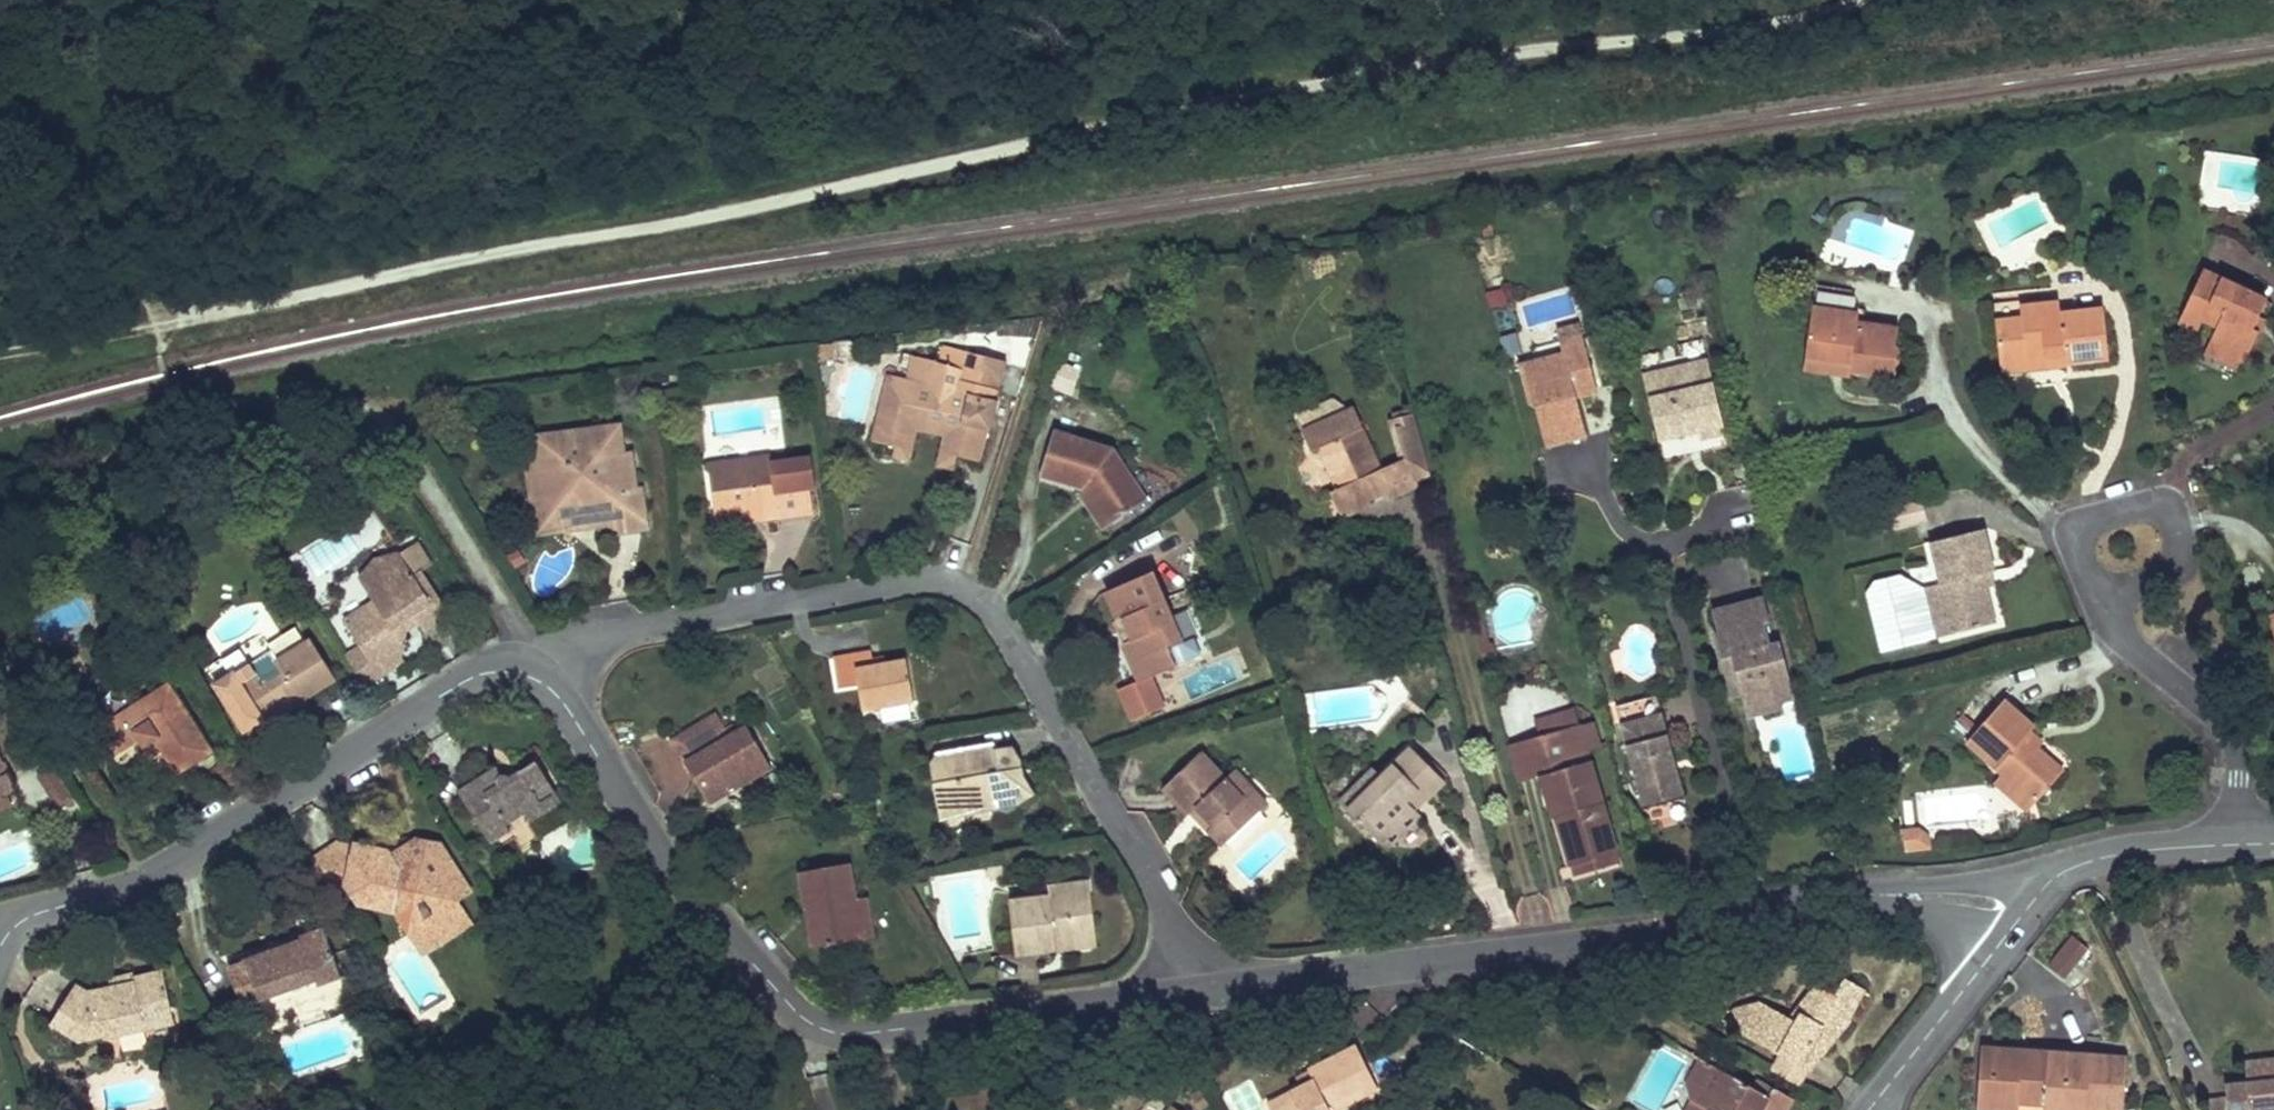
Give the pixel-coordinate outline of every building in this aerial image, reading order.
[(2240,217),(2230,214),(2227,225),(2238,227),(2240,217)] [(2266,301),(2203,273),(2184,311),(2202,320),(2217,327),(2211,338),(2246,356),(2258,334),(2253,331),(2266,301)] [(1490,308),(1507,304),(1504,290),(1486,295),(1490,308)] [(2022,318),(1996,321),(2000,362),(2065,355),(2066,365),(2089,363),(2110,361),(2103,308),(2061,312),(2058,302),(2021,306),(2022,318)] [(1859,314),(1813,307),(1806,358),(1851,365),(1850,370),(1897,378),(1899,362),(1901,348),(1896,346),(1898,329),(1858,323),(1859,314)] [(2202,320),(2184,311),(2177,324),(2195,333),(2202,320)] [(1598,383),(1582,327),(1573,330),(1575,337),(1569,339),(1572,348),(1565,350),(1568,359),(1527,370),(1536,403),(1545,409),(1540,418),(1549,449),(1590,439),(1579,399),(1576,389),(1598,383)] [(1573,330),(1560,333),(1565,350),(1572,348),(1569,339),(1575,337),(1573,330)] [(1517,333),(1500,337),(1505,355),(1521,351),(1517,333)] [(2246,356),(2211,338),(2204,355),(2225,365),(2239,371),(2246,356)] [(834,362),(832,344),(817,346),(819,364),(834,362)] [(996,402),(1007,362),(946,346),(942,363),(933,361),(928,385),(909,380),(889,375),(872,440),(895,446),(899,446),(907,415),(960,426),(953,455),(957,456),(981,463),(989,431),(992,430),(999,403),(996,402)] [(2065,355),(2000,362),(2002,376),(2067,368),(2066,365),(2065,355)] [(933,361),(915,356),(909,380),(928,385),(933,361)] [(1851,365),(1806,358),(1804,370),(1850,377),(1850,370),(1851,365)] [(673,371),(662,372),(664,383),(675,381),(673,371)] [(1721,444),(1703,373),(1676,380),(1677,385),(1657,390),(1656,384),(1636,389),(1651,453),(1676,447),(1673,434),(1692,430),(1695,442),(1697,450),(1721,444)] [(1598,383),(1576,389),(1579,399),(1601,393),(1598,383)] [(1314,451),(1319,448),(1362,428),(1352,407),(1304,429),(1314,451)] [(1392,415),(1393,420),(1413,415),(1412,410),(1392,415)] [(960,426),(907,415),(899,446),(895,446),(894,456),(909,460),(917,430),(928,433),(944,437),(937,465),(954,469),(957,456),(953,455),(960,426)] [(1389,421),(1400,458),(1407,455),(1420,483),(1432,475),(1414,415),(1413,415),(1393,420),(1389,421)] [(1362,428),(1319,448),(1337,487),(1381,467),(1362,428)] [(618,429),(558,437),(559,455),(537,457),(530,468),(534,500),(548,499),(557,505),(548,518),(568,532),(583,513),(582,505),(596,503),(598,517),(610,516),(612,533),(629,530),(645,528),(641,489),(634,490),(629,454),(617,455),(616,449),(621,448),(618,429)] [(1695,442),(1692,430),(1673,434),(1676,447),(1695,442)] [(1115,448),(1058,432),(1046,478),(1070,485),(1089,490),(1093,495),(1098,493),(1102,500),(1098,503),(1114,527),(1134,512),(1126,500),(1142,488),(1115,448)] [(1400,458),(1381,467),(1337,487),(1332,490),(1340,507),(1365,495),(1367,498),(1388,489),(1392,495),(1420,483),(1407,455),(1400,458)] [(709,465),(714,510),(730,508),(732,519),(777,512),(777,518),(813,513),(810,487),(816,487),(812,457),(773,462),(772,456),(709,465)] [(1420,483),(1392,495),(1394,501),(1422,488),(1420,483)] [(1142,488),(1126,500),(1134,512),(1150,500),(1142,488)] [(1089,490),(1085,497),(1108,531),(1114,527),(1098,503),(1102,500),(1098,493),(1093,495),(1089,490)] [(1344,515),(1369,503),(1367,498),(1365,495),(1340,507),(1344,515)] [(730,508),(714,510),(716,520),(732,519),(730,508)] [(1982,532),(1934,543),(1943,585),(1936,586),(1947,635),(1994,625),(1986,588),(1982,574),(1991,571),(1986,550),(1982,532)] [(400,547),(359,572),(375,598),(362,606),(373,625),(355,636),(377,670),(387,664),(401,656),(406,631),(401,622),(414,614),(419,623),(425,634),(443,622),(445,602),(423,567),(415,572),(400,547)] [(400,547),(374,553),(359,572),(400,547)] [(526,563),(518,550),(507,557),(515,570),(526,563)] [(1991,571),(1982,574),(1986,588),(1995,586),(1991,571)] [(1154,574),(1108,593),(1119,620),(1126,617),(1134,637),(1128,640),(1145,681),(1197,659),(1189,640),(1183,642),(1154,574)] [(1868,592),(1881,651),(1939,637),(1928,589),(1902,575),(1877,580),(1868,592)] [(1936,586),(1928,589),(1939,637),(1947,635),(1936,586)] [(362,606),(344,617),(355,636),(373,625),(362,606)] [(1754,611),(1706,624),(1711,645),(1707,646),(1714,672),(1725,669),(1727,678),(1720,693),(1735,700),(1737,706),(1742,726),(1756,723),(1771,718),(1764,692),(1781,688),(1772,656),(1763,658),(1757,635),(1761,634),(1754,611)] [(414,614),(401,622),(406,631),(419,623),(414,614)] [(1126,617),(1119,620),(1128,640),(1134,637),(1126,617)] [(255,674),(239,685),(262,720),(303,694),(306,699),(318,691),(335,680),(310,640),(255,674)] [(1496,659),(1491,642),(1488,643),(1478,646),(1482,663),(1496,659)] [(874,653),(856,656),(864,709),(917,701),(914,679),(912,662),(889,665),(876,667),(876,661),(874,653)] [(249,664),(233,674),(239,685),(255,674),(249,664)] [(1727,678),(1725,669),(1714,672),(1720,693),(1727,678)] [(168,682),(94,729),(113,759),(138,743),(141,749),(153,742),(173,775),(188,766),(212,751),(168,682)] [(1788,714),(1781,688),(1764,692),(1771,718),(1788,714)] [(1735,700),(1720,693),(1724,709),(1737,706),(1735,700)] [(303,694),(262,720),(266,727),(307,702),(306,699),(303,694)] [(2004,701),(1967,743),(2003,775),(2036,805),(2065,771),(2047,756),(2039,749),(2026,738),(2032,731),(2035,727),(2004,701)] [(1656,704),(1615,715),(1620,733),(1661,722),(1656,704)] [(1535,721),(1539,737),(1580,726),(1575,710),(1535,721)] [(8,714),(0,717),(0,789),(4,787),(7,795),(12,790),(12,783),(7,770),(27,761),(15,729),(14,729),(8,714)] [(714,715),(671,739),(692,775),(711,806),(771,770),(746,727),(727,737),(714,715)] [(1616,852),(1590,762),(1587,751),(1599,748),(1592,722),(1580,726),(1539,737),(1549,773),(1540,776),(1551,819),(1555,818),(1561,816),(1565,830),(1559,832),(1569,867),(1616,852)] [(1683,804),(1661,722),(1620,733),(1643,815),(1666,809),(1683,804)] [(2032,731),(2026,738),(2039,749),(2044,742),(2032,731)] [(1549,773),(1539,737),(1505,747),(1510,766),(1515,783),(1540,776),(1549,773)] [(931,765),(935,786),(946,784),(950,806),(956,810),(995,803),(998,810),(1007,811),(1034,795),(1024,778),(1021,761),(1013,748),(996,751),(996,747),(935,757),(931,765)] [(1381,776),(1347,810),(1377,840),(1411,809),(1403,801),(1416,790),(1425,798),(1442,782),(1410,748),(1381,776)] [(1201,756),(1164,790),(1188,816),(1192,813),(1196,808),(1205,818),(1201,823),(1213,835),(1223,847),(1268,806),(1252,790),(1243,799),(1225,780),(1201,756)] [(480,778),(459,792),(491,845),(511,832),(508,826),(525,815),(530,823),(563,803),(536,761),(511,778),(506,774),(502,776),(497,767),(480,778)] [(51,764),(34,775),(57,812),(75,800),(51,764)] [(1373,769),(1339,802),(1347,810),(1381,776),(1373,769)] [(1234,772),(1225,780),(1243,799),(1252,790),(1234,772)] [(2003,775),(1997,783),(2029,811),(2036,805),(2003,775)] [(946,784),(935,786),(936,795),(938,814),(941,820),(982,811),(998,810),(995,803),(956,810),(950,806),(946,784)] [(1816,795),(1814,787),(1802,790),(1803,792),(1804,798),(1816,795)] [(1196,808),(1192,813),(1201,823),(1205,818),(1196,808)] [(1411,809),(1377,840),(1385,848),(1401,832),(1417,815),(1411,809)] [(1565,830),(1561,816),(1555,818),(1559,832),(1565,830)] [(1929,848),(1928,837),(1919,830),(1904,832),(1906,851),(1921,849),(1929,848)] [(427,917),(421,921),(435,943),(471,921),(456,898),(468,890),(439,843),(423,839),(410,847),(417,858),(405,866),(398,855),(389,861),(383,859),(385,849),(373,847),(362,845),(353,884),(361,899),(396,907),(401,888),(419,892),(426,903),(421,906),(427,917)] [(343,840),(314,858),(337,895),(353,884),(362,845),(343,840)] [(696,842),(689,847),(697,857),(694,859),(698,865),(708,857),(696,842)] [(1616,852),(1569,867),(1571,874),(1595,867),(1619,860),(1616,852)] [(848,865),(800,872),(805,907),(810,906),(812,915),(806,917),(809,934),(812,950),(861,941),(857,918),(868,916),(866,899),(854,901),(848,865)] [(1005,870),(991,872),(993,883),(1006,882),(1005,870)] [(1052,887),(1053,896),(1094,893),(1093,883),(1052,887)] [(401,888),(396,907),(424,951),(435,943),(421,921),(427,917),(421,906),(426,903),(419,892),(401,888)] [(1098,942),(1094,893),(1053,896),(1012,901),(1012,906),(1017,960),(1039,957),(1058,955),(1057,946),(1098,942)] [(868,916),(857,918),(861,941),(872,939),(868,916)] [(343,980),(326,927),(304,934),(305,937),(247,956),(248,959),(230,965),(243,1006),(319,982),(320,987),(343,980)] [(2074,938),(2051,967),(2067,979),(2090,951),(2074,938)] [(1057,946),(1058,955),(1099,951),(1098,942),(1057,946)] [(573,959),(567,964),(573,972),(579,967),(573,959)] [(65,1001),(50,1025),(78,1045),(104,1038),(105,1042),(175,1026),(164,970),(134,976),(137,987),(112,992),(111,987),(88,991),(76,984),(65,1001)] [(134,973),(109,979),(111,987),(112,992),(137,987),(134,976),(134,973)] [(709,984),(699,977),(691,989),(701,996),(709,984)] [(1758,1003),(1741,1032),(1781,1054),(1774,1068),(1802,1084),(1818,1057),(1821,1058),(1832,1043),(1850,1020),(1849,1019),(1864,992),(1846,983),(1838,999),(1824,991),(1822,994),(1815,991),(1796,1025),(1758,1003)] [(1741,1032),(1758,1003),(1725,1011),(1719,1020),(1741,1032)] [(1269,1105),(1271,1109),(1339,1109),(1378,1090),(1354,1046),(1335,1056),(1309,1071),(1311,1075),(1314,1081),(1302,1087),(1269,1105)] [(1984,1050),(1983,1070),(1980,1109),(1987,1109),(2022,1109),(2022,1104),(2046,1106),(2046,1109),(2089,1109),(2089,1108),(2118,1109),(2125,1109),(2128,1059),(1984,1050)] [(2255,1060),(2257,1081),(2246,1082),(2226,1084),(2226,1098),(2209,1099),(2210,1109),(2273,1109),(2273,1058),(2255,1060)] [(1763,1084),(1761,1091),(1740,1080),(1721,1069),(1703,1059),(1699,1066),(1709,1071),(1698,1090),(1719,1101),(1714,1109),(1791,1109),(1795,1102),(1763,1084)] [(2255,1060),(2244,1061),(2246,1082),(2257,1081),(2255,1060)] [(1742,1075),(1723,1065),(1721,1069),(1740,1080),(1742,1075)] [(1694,1109),(1714,1109),(1719,1101),(1698,1090),(1709,1071),(1699,1066),(1689,1085),(1694,1109)] [(1311,1075),(1299,1081),(1302,1087),(1314,1081),(1311,1075)] [(1411,1106),(1415,1109),(1438,1109),(1439,1109),(1425,1094),(1411,1106)]
